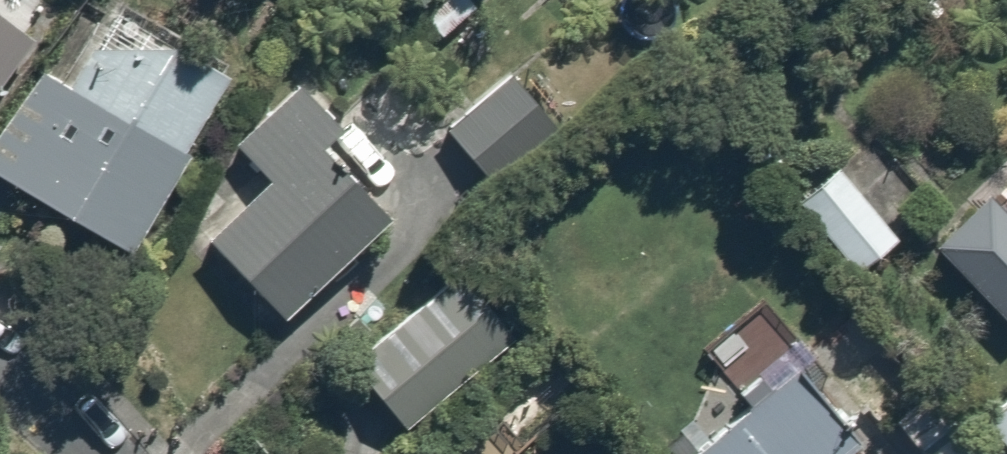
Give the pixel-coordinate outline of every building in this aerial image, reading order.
[(28,23),(0,3),(0,64),(28,23)] [(83,225),(121,247),(235,59),(197,36),(188,52),(156,33),(146,50),(96,20),(61,78),(29,59),(0,108),(0,174),(83,225)] [(230,144),(261,175),(201,234),(278,311),(382,209),(320,147),(350,118),(303,71),(230,144)] [(492,187),(558,123),(509,72),(443,135),(492,187)] [(844,174),(802,205),(852,274),(894,243),(844,174)] [(986,186),(927,243),(1006,325),(1006,208),(986,186)] [(411,433),(516,336),(452,265),(346,363),(411,433)] [(821,356),(811,345),(766,291),(706,342),(747,390),(682,444),(691,453),(839,453),(876,422),(896,406),(841,339),(821,356)] [(892,429),(916,453),(989,453),(931,392),(892,429)] [(978,419),(1006,452),(1006,394),(978,419)]
